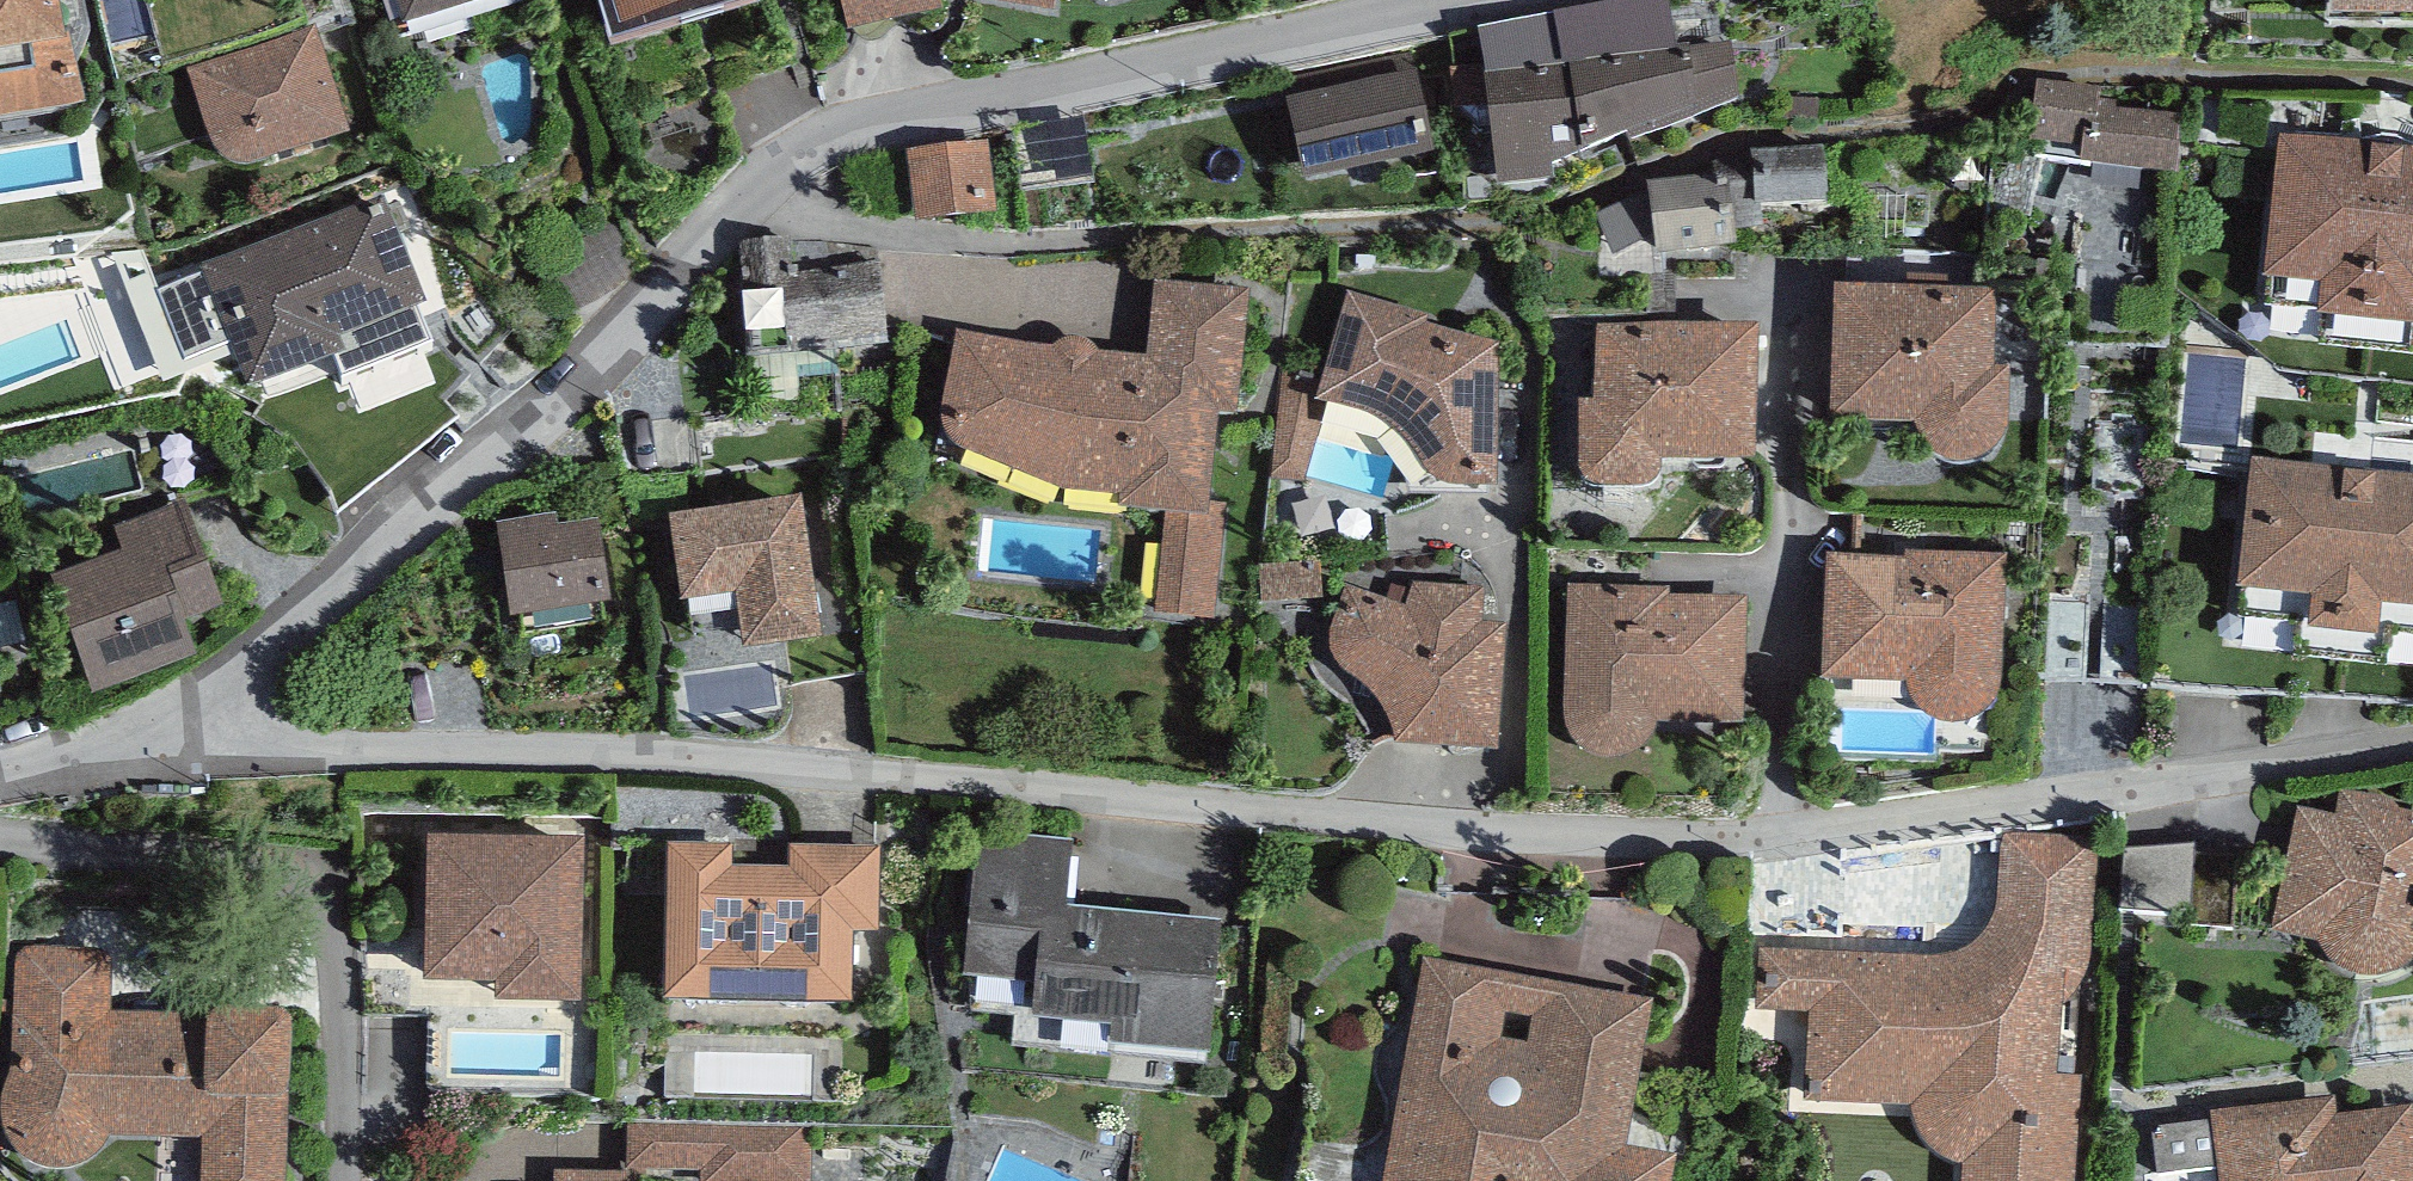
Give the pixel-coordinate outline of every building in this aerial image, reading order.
[(83,115),(71,44),(64,46),(56,0),(0,0),(0,129),(83,115)] [(403,32),(504,0),(393,0),(403,32)] [(764,8),(762,0),(594,0),(610,54),(764,8)] [(844,42),(944,13),(941,3),(952,0),(836,0),(844,42)] [(1052,15),(1055,0),(964,0),(1052,15)] [(1554,17),(1561,71),(1569,71),(1581,164),(1696,121),(1698,127),(1741,107),(1731,47),(1679,51),(1669,0),(1637,0),(1554,17)] [(2332,25),(2412,25),(2412,0),(2332,0),(2332,25)] [(1561,71),(1554,17),(1447,41),(1455,117),(1490,150),(1497,198),(1555,191),(1553,176),(1581,164),(1569,71),(1561,71)] [(315,32),(185,72),(212,152),(216,158),(221,165),(226,168),(234,173),(243,174),(251,173),(350,142),(315,32)] [(1411,47),(1278,76),(1302,189),(1436,160),(1411,47)] [(2102,93),(2037,86),(2031,147),(2037,147),(2035,165),(2175,179),(2181,122),(2117,116),(2118,106),(2101,105),(2102,93)] [(2280,141),(2265,283),(2325,289),(2321,322),(2412,331),(2412,155),(2280,141)] [(986,147),(906,157),(915,231),(995,221),(986,147)] [(1826,209),(1823,154),(1752,158),(1753,182),(1733,183),(1735,234),(1761,233),(1760,212),(1826,209)] [(1647,199),(1597,220),(1614,259),(1654,242),(1655,262),(1738,254),(1735,234),(1733,183),(1648,192),(1647,199)] [(381,201),(199,272),(249,400),(344,363),(337,348),(425,314),(381,201)] [(747,364),(889,350),(876,250),(789,239),(735,248),(747,364)] [(958,337),(941,433),(950,452),(1060,501),(1119,508),(1118,519),(1164,524),(1156,620),(1214,627),(1226,508),(1211,506),(1220,422),(1237,424),(1249,297),(1155,286),(1147,360),(1099,357),(1096,352),(1090,348),(1082,344),(1073,343),(1065,344),(1058,348),(1054,352),(958,337)] [(1997,299),(1833,294),(1832,403),(1856,426),(1869,430),(1888,432),(1910,433),(1918,435),(1917,442),(1923,451),(1929,461),(1939,467),(1952,471),(1961,472),(1975,471),(1986,465),(1997,455),(2007,445),(2010,432),(2009,419),(2010,376),(1996,377),(1997,299)] [(1428,322),(1348,298),(1324,381),(1317,407),(1327,411),(1362,421),(1370,425),(1382,430),(1387,434),(1400,445),(1417,466),(1424,477),(1428,483),(1434,488),(1442,492),(1449,494),(1456,495),(1498,495),(1500,350),(1426,329),(1428,322)] [(1760,333),(1597,331),(1592,410),(1577,411),(1583,474),(1584,485),(1587,491),(1598,496),(1640,496),(1650,494),(1660,488),(1662,482),(1660,471),(1756,470),(1760,333)] [(1324,381),(1284,367),(1269,482),(1304,487),(1327,411),(1317,407),(1324,381)] [(2253,464),(2238,597),(2316,605),(2312,637),(2377,644),(2381,612),(2412,615),(2412,481),(2253,464)] [(741,621),(745,655),(821,645),(802,507),(669,525),(681,610),(691,608),(694,628),(741,621)] [(184,508),(114,532),(123,557),(51,583),(94,704),(197,668),(183,630),(223,616),(184,508)] [(554,521),(498,529),(512,624),(610,610),(598,526),(556,532),(554,521)] [(1904,563),(1826,561),(1822,688),(1908,692),(1908,699),(1910,706),(1914,714),(1916,722),(1926,727),(1935,733),(1946,735),(1955,737),(1969,735),(1980,729),(1989,721),(1996,711),(1999,702),(2002,689),(2006,560),(1905,556),(1904,563)] [(1321,562),(1261,566),(1263,605),(1323,602),(1321,562)] [(1485,592),(1414,588),(1404,608),(1346,590),(1334,626),(1332,633),(1330,645),(1331,654),(1334,663),(1342,673),(1353,681),(1363,689),(1375,701),(1383,715),(1388,727),(1392,740),(1396,753),(1498,760),(1505,628),(1483,625),(1485,592)] [(1671,592),(1568,590),(1565,716),(1566,725),(1568,733),(1573,742),(1578,749),(1587,756),(1595,760),(1606,762),(1618,763),(1627,763),(1636,757),(1644,751),(1650,743),(1654,735),(1656,728),(1744,730),(1746,602),(1672,598),(1671,592)] [(0,605),(0,650),(25,645),(15,601),(0,605)] [(2340,795),(2335,822),(2299,815),(2272,935),(2300,940),(2312,944),(2320,950),(2326,958),(2336,968),(2346,976),(2358,983),(2371,986),(2387,984),(2397,980),(2411,971),(2412,970),(2412,818),(2401,815),(2386,801),(2340,795)] [(1076,841),(980,833),(966,984),(1038,990),(1035,1027),(1111,1034),(1109,1055),(1212,1064),(1225,926),(1070,912),(1076,841)] [(2004,839),(1998,886),(1998,897),(1998,907),(1995,919),(1991,928),(1986,937),(1978,946),(1966,954),(1959,959),(1949,960),(1933,961),(1912,961),(1759,953),(1757,1016),(1807,1018),(1803,1105),(1911,1113),(1912,1121),(1916,1130),(1920,1139),(1927,1148),(1935,1155),(1945,1163),(1957,1168),(1964,1170),(1963,1180),(2076,1180),(2083,1084),(2059,1084),(2064,1009),(2072,1002),(2081,988),(2089,975),(2091,963),(2100,841),(2015,835),(2004,839)] [(583,849),(428,846),(425,990),(496,993),(496,1010),(580,1012),(583,849)] [(2132,855),(2135,925),(2245,919),(2242,849),(2132,855)] [(732,852),(667,851),(665,1010),(853,1013),(854,943),(880,943),(881,853),(789,852),(789,874),(732,873),(732,852)] [(17,963),(11,1077),(5,1095),(2,1104),(1,1114),(3,1125),(5,1133),(8,1141),(12,1149),(20,1158),(29,1165),(40,1170),(50,1173),(62,1174),(74,1173),(85,1166),(96,1159),(105,1149),(110,1141),(202,1144),(202,1180),(285,1180),(289,1022),(110,1013),(110,967),(104,956),(95,953),(27,952),(17,963)] [(1424,965),(1385,1178),(1385,1180),(1673,1180),(1675,1169),(1628,1159),(1654,1006),(1424,965)] [(2211,1118),(2211,1124),(2218,1174),(2219,1180),(2412,1180),(2412,1112),(2337,1119),(2335,1104),(2211,1118)] [(627,1174),(700,1175),(700,1180),(812,1180),(813,1125),(627,1124),(627,1174)] [(2157,1180),(2218,1174),(2211,1124),(2151,1131),(2157,1180)]
